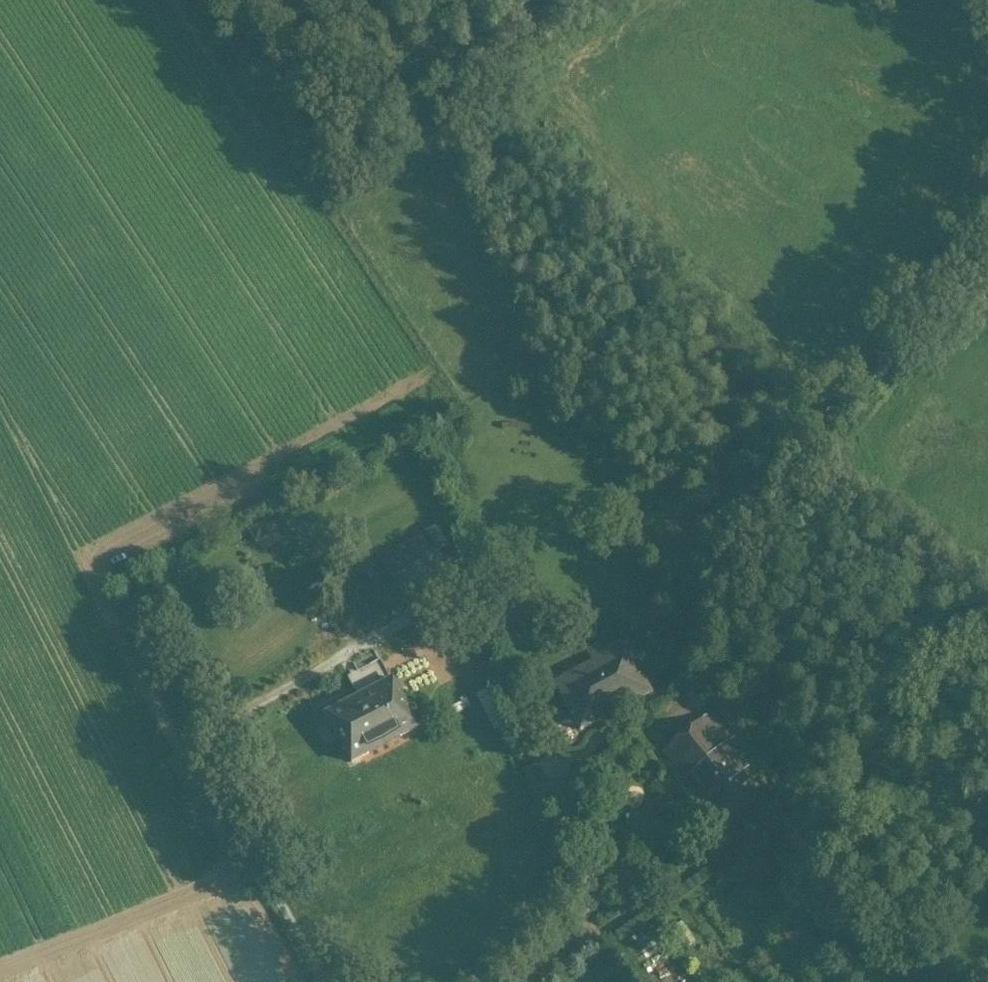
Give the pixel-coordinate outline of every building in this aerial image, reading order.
[(253,531),(258,541),(267,536),(262,526),(253,531)] [(630,627),(548,671),(555,683),(627,645),(633,657),(644,652),(630,627)] [(627,645),(555,683),(581,730),(652,692),(633,657),(627,645)] [(392,682),(377,653),(350,667),(365,696),(327,716),(352,763),(418,728),(394,682),(392,682)] [(707,716),(665,751),(687,779),(730,744),(707,716)] [(730,744),(687,779),(725,827),(768,793),(730,744)] [(792,953),(816,945),(808,924),(784,933),(792,953)]
